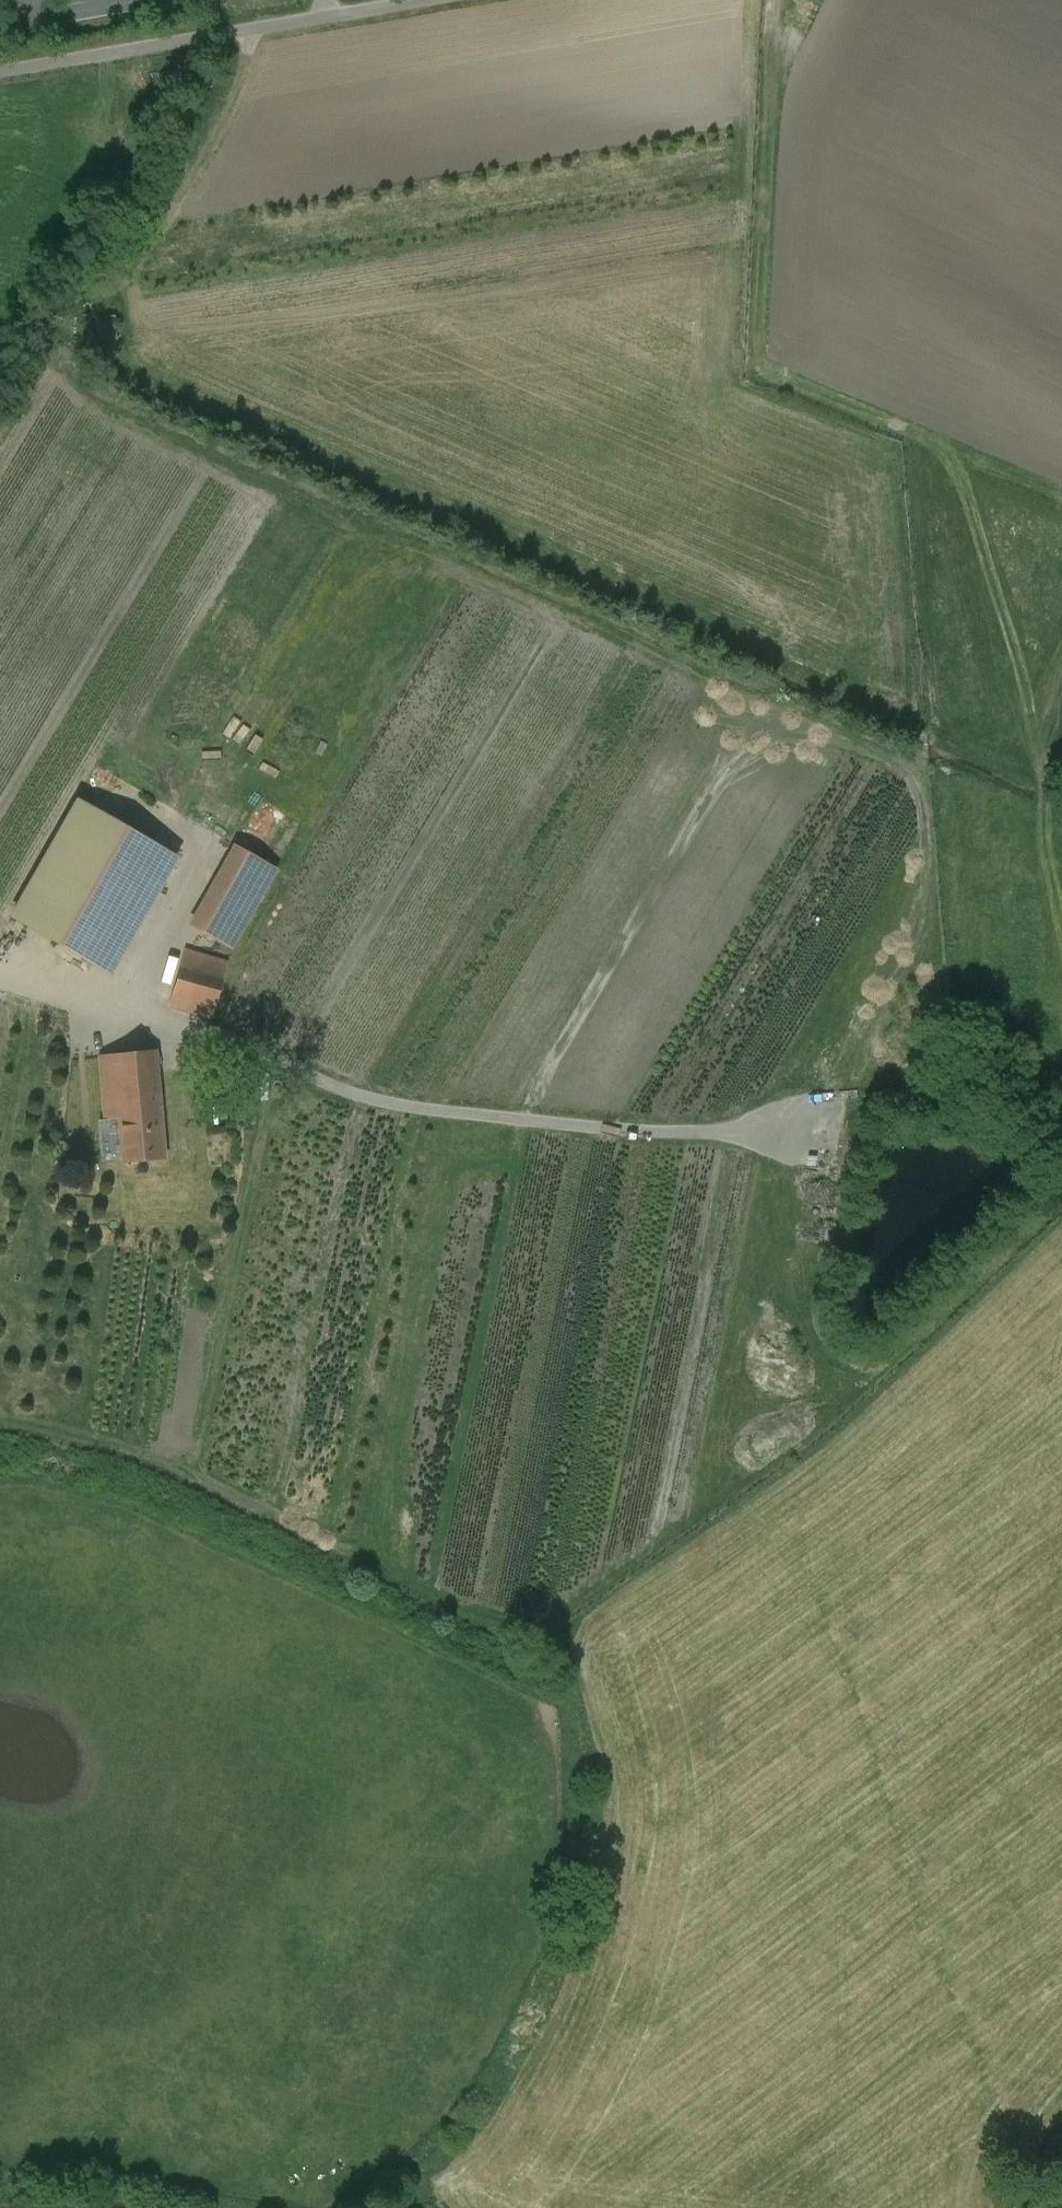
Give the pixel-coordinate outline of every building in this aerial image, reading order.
[(112,974),(179,858),(78,804),(13,917),(112,974)] [(247,855),(233,847),(190,922),(231,946),(274,871),(247,855)] [(225,963),(186,952),(172,1006),(211,1017),(225,963)] [(155,1051),(101,1056),(107,1119),(120,1118),(125,1163),(165,1159),(155,1051)] [(820,1202),(839,1203),(840,1180),(821,1179),(820,1202)]
